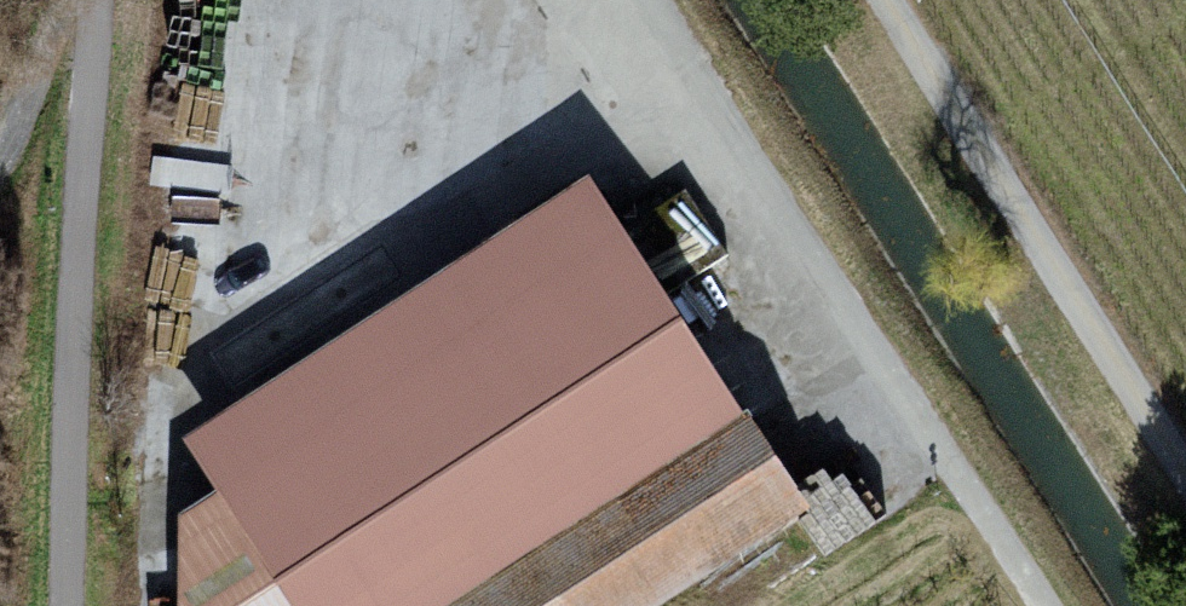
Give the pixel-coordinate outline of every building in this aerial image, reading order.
[(582,187),(176,445),(212,501),(178,523),(177,605),(663,605),(797,521),(582,187)]
